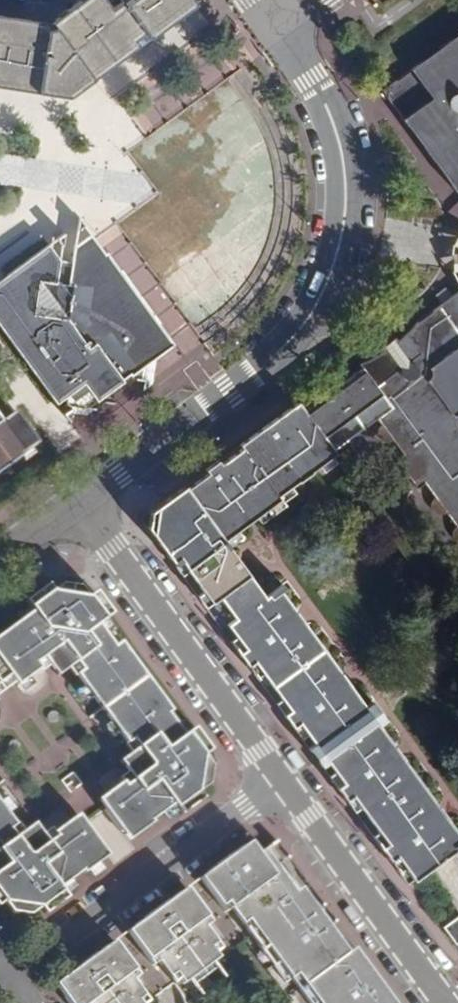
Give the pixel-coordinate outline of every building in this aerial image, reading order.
[(106,3),(104,0),(82,0),(50,23),(0,16),(0,87),(65,97),(192,4),(189,0),(109,0),(106,3)] [(377,88),(383,98),(388,110),(457,203),(457,29),(377,88)] [(454,228),(452,237),(450,246),(449,255),(449,264),(449,272),(451,278),(457,290),(457,225),(454,228)] [(141,303),(118,270),(106,252),(100,255),(88,235),(71,248),(68,261),(57,260),(45,245),(0,279),(0,330),(56,404),(65,397),(70,404),(86,392),(95,402),(171,345),(141,303)] [(437,514),(444,515),(453,528),(452,532),(452,536),(452,539),(454,542),(456,544),(457,544),(457,426),(457,425),(457,290),(418,321),(395,342),(391,338),(378,350),(380,353),(355,366),(358,371),(304,412),(333,451),(373,421),(378,427),(377,430),(376,434),(377,436),(378,439),(380,441),(388,442),(400,457),(394,461),(415,490),(421,486),(431,499),(430,502),(430,505),(430,509),(431,511),(434,513),(437,514)] [(333,451),(304,412),(297,402),(153,505),(149,534),(307,754),(370,707),(367,702),(361,708),(276,594),(281,590),(278,586),(262,599),(221,545),(250,522),(277,501),(275,499),(311,472),(335,454),(333,451)] [(35,445),(12,414),(4,420),(0,414),(0,471),(35,445)] [(149,534),(153,505),(145,510),(137,516),(149,534)] [(59,586),(49,593),(44,587),(21,604),(29,614),(0,635),(0,668),(12,684),(15,688),(45,665),(57,656),(67,669),(129,755),(139,769),(128,778),(102,796),(133,839),(151,826),(149,823),(172,806),(179,817),(203,800),(198,793),(207,786),(210,768),(203,757),(209,754),(192,730),(186,735),(103,622),(110,617),(92,593),(86,599),(78,589),(59,586)] [(67,669),(57,656),(45,665),(55,678),(67,669)] [(0,668),(0,694),(3,692),(12,684),(0,668)] [(379,718),(370,707),(307,754),(315,765),(379,718)] [(379,718),(315,765),(402,885),(442,857),(449,852),(457,846),(457,840),(375,727),(382,722),(379,718)] [(139,769),(129,755),(117,764),(128,778),(139,769)] [(133,839),(102,796),(99,798),(94,802),(126,844),(129,842),(133,839)] [(3,906),(11,916),(30,917),(40,909),(45,917),(68,900),(60,890),(82,874),(83,876),(99,864),(68,822),(42,842),(30,850),(20,836),(0,809),(0,908),(3,906)] [(106,859),(76,816),(73,818),(68,822),(99,864),(103,861),(106,859)] [(42,842),(32,826),(20,836),(30,850),(42,842)] [(274,842),(255,855),(245,842),(195,878),(221,914),(227,910),(260,954),(265,949),(305,1002),(393,1002),(371,973),(366,977),(350,954),(338,939),(331,942),(324,932),(335,925),(322,907),(311,915),(277,869),(288,861),(274,842)] [(208,924),(182,888),(122,932),(148,966),(154,962),(170,985),(174,982),(179,987),(215,961),(211,955),(217,950),(201,929),(208,924)] [(457,916),(440,929),(452,945),(457,940),(457,917),(457,916)] [(108,942),(56,981),(65,993),(60,997),(65,1002),(144,1002),(145,1002),(129,981),(134,977),(108,942)] [(371,973),(354,950),(350,954),(366,977),(371,973)]
